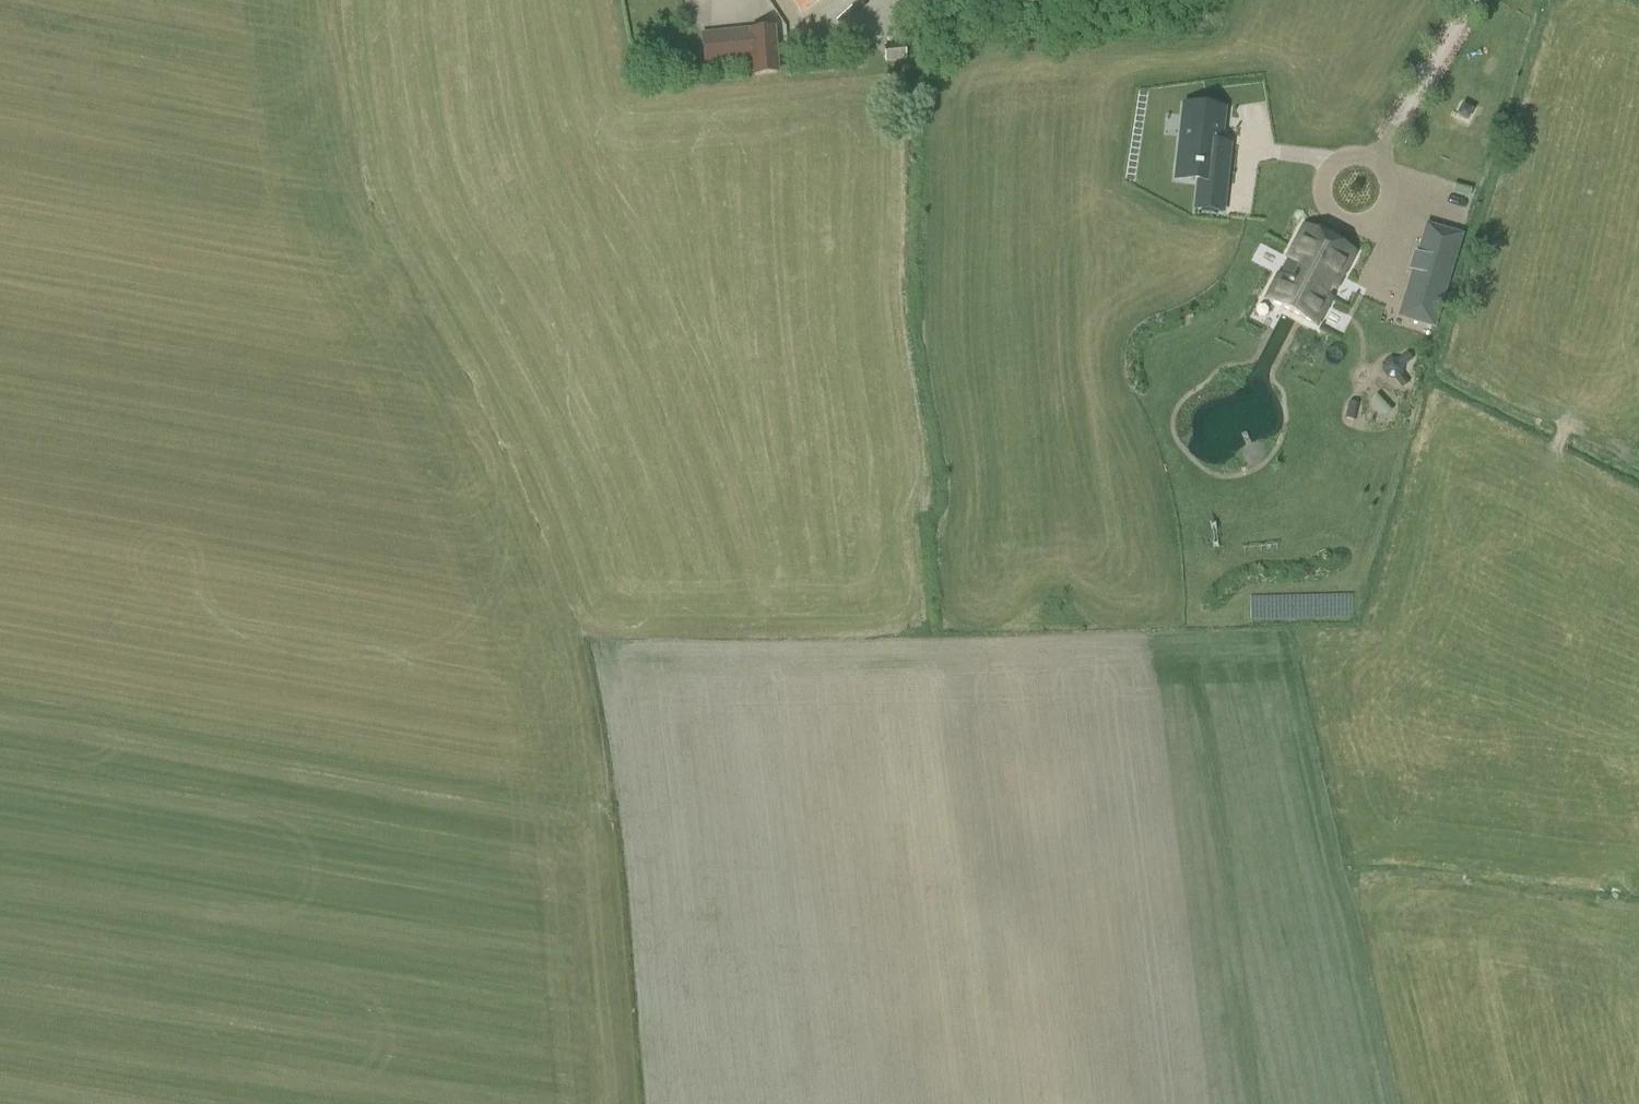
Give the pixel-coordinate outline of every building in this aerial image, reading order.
[(818,0),(793,0),(801,11),(818,0)] [(753,77),(780,74),(780,73),(778,58),(775,27),(751,29),(751,28),(700,33),(703,64),(751,59),(751,61),(752,74),(753,77)] [(1182,124),(1182,181),(1212,181),(1212,193),(1233,193),(1233,156),(1222,156),(1222,124),(1182,124)] [(1278,276),(1266,299),(1317,326),(1354,254),(1335,244),(1332,248),(1320,242),(1323,237),(1304,228),(1288,259),(1295,262),(1286,280),(1279,276),(1278,276)] [(1412,272),(1405,296),(1419,300),(1412,322),(1433,328),(1453,261),(1419,251),(1417,254),(1415,254),(1410,271),(1412,272)] [(1382,363),(1381,372),(1386,379),(1395,381),(1401,389),(1409,383),(1403,375),(1404,367),(1412,361),(1407,353),(1398,359),(1390,358),(1382,363)]
